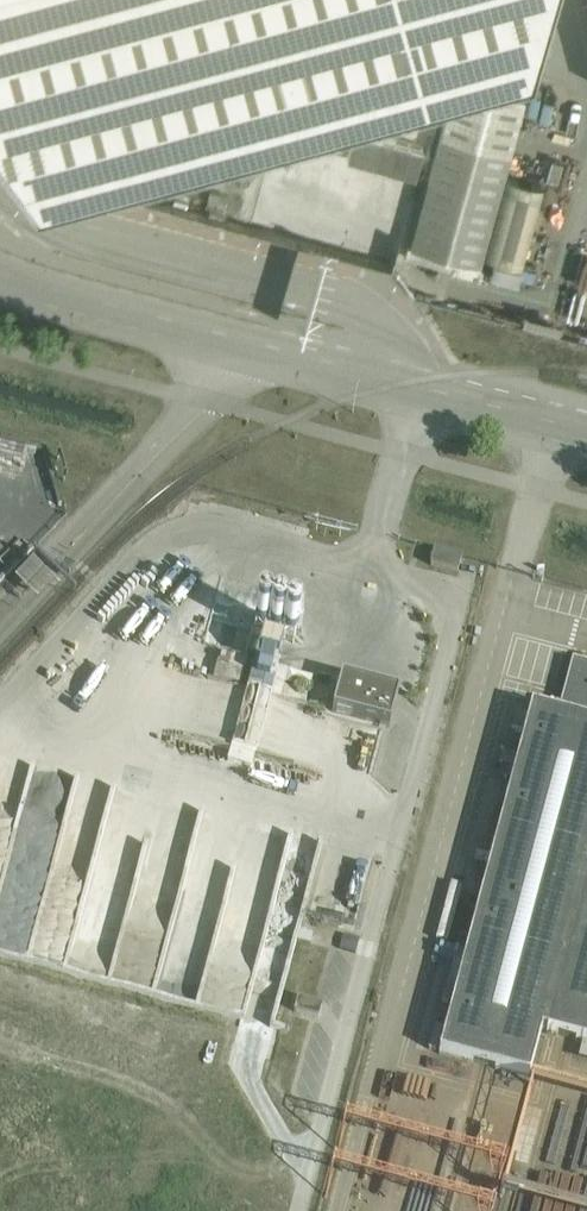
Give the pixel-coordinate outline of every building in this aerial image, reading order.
[(22,153),(536,21),(538,0),(0,0),(0,120),(22,153)] [(478,262),(509,152),(523,99),(454,79),(409,243),(478,262)] [(483,256),(520,267),(541,188),(505,177),(483,256)] [(385,239),(392,215),(341,201),(334,226),(385,239)] [(520,290),(517,300),(554,309),(556,299),(520,290)] [(451,549),(457,538),(434,525),(427,536),(451,549)] [(457,571),(461,555),(433,548),(429,563),(457,571)] [(216,630),(214,640),(239,646),(241,636),(216,630)] [(219,651),(216,662),(245,670),(248,659),(219,651)] [(572,659),(557,713),(530,706),(437,1052),(527,1076),(539,1030),(586,1043),(586,663),(572,659)] [(216,676),(245,683),(248,672),(219,664),(216,676)] [(282,669),(279,680),(308,688),(311,676),(282,669)] [(389,725),(398,692),(341,676),(332,710),(389,725)] [(278,695),(307,702),(310,691),(281,683),(278,695)] [(227,719),(223,738),(247,742),(250,724),(227,719)] [(292,931),(294,916),(245,908),(243,923),(292,931)] [(317,1017),(320,1003),(296,997),(293,1011),(317,1017)]
